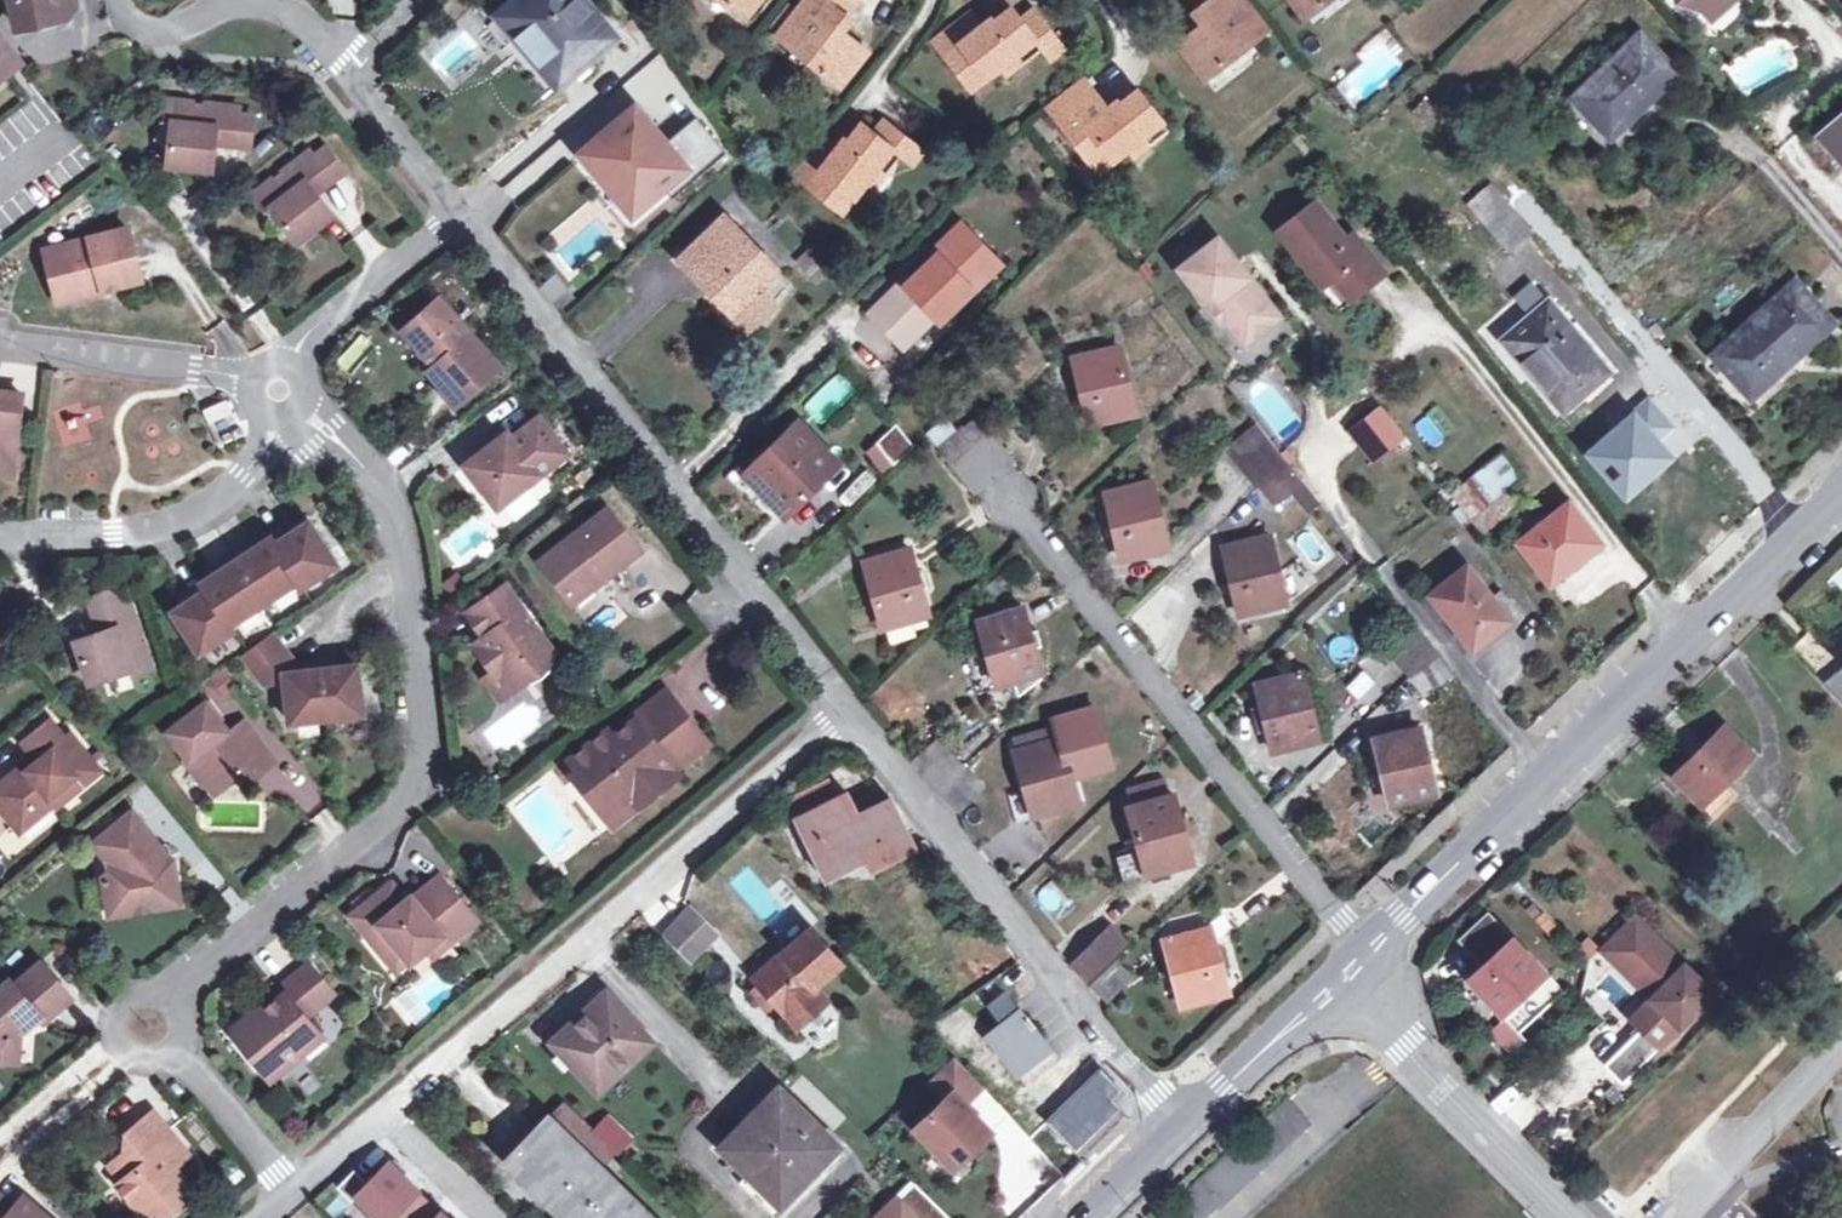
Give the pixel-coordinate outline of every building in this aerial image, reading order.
[(17,25),(63,14),(72,7),(72,0),(11,0),(17,25)] [(509,6),(567,76),(614,38),(583,0),(516,0),(509,6)] [(745,16),(759,0),(725,0),(745,16)] [(853,5),(846,0),(803,0),(776,34),(840,86),(866,53),(835,27),(853,5)] [(1199,10),(1207,21),(1176,45),(1202,78),(1266,28),(1244,0),(1210,0),(1199,10)] [(1199,10),(1210,0),(1191,0),(1199,10)] [(1302,18),(1326,0),(1289,0),(1302,18)] [(1714,16),(1731,0),(1698,0),(1714,16)] [(557,84),(567,76),(509,6),(498,15),(557,84)] [(988,17),(979,24),(942,51),(970,89),(999,67),(1016,55),(1021,62),(1040,48),(1049,60),(1064,47),(1034,7),(1018,19),(1009,7),(991,20),(988,17)] [(932,38),(942,51),(979,24),(968,10),(932,38)] [(13,59),(18,55),(0,32),(0,69),(13,59)] [(1571,98),(1607,136),(1674,72),(1638,35),(1571,98)] [(1004,74),(1021,62),(1016,55),(999,67),(1004,74)] [(13,59),(0,69),(0,172),(2,175),(64,124),(13,59)] [(1047,107),(1060,123),(1096,96),(1083,78),(1047,107)] [(1116,100),(1106,108),(1070,136),(1096,170),(1140,137),(1145,144),(1164,129),(1135,91),(1119,103),(1116,100)] [(1096,96),(1060,123),(1070,136),(1106,108),(1096,96)] [(211,137),(230,139),(233,112),(234,105),(166,98),(163,120),(169,121),(164,162),(206,167),(211,137)] [(1411,111),(1424,124),(1434,113),(1422,100),(1411,111)] [(635,107),(579,154),(600,179),(614,168),(643,203),(662,187),(670,197),(721,154),(694,121),(666,145),(635,107)] [(252,114),(233,112),(230,139),(230,143),(249,145),(252,114)] [(1841,162),(1841,114),(1818,135),(1841,162)] [(842,136),(834,146),(804,182),(841,211),(866,182),(879,166),(886,171),(900,154),(912,163),(924,148),(884,117),(872,131),(859,121),(845,138),(842,136)] [(791,170),(804,182),(834,146),(820,134),(791,170)] [(323,146),(306,158),(324,180),(326,182),(342,170),(323,146)] [(310,191),(324,180),(306,158),(303,153),(250,194),(263,212),(268,208),(294,240),(327,215),(310,191)] [(873,188),(886,171),(879,166),(866,182),(873,188)] [(629,214),(643,203),(614,168),(600,179),(629,214)] [(1466,203),(1506,250),(1528,232),(1489,184),(1466,203)] [(1351,246),(1345,238),(1314,200),(1277,229),(1322,284),(1333,275),(1350,296),(1383,270),(1359,240),(1351,246)] [(681,260),(730,310),(749,330),(772,307),(754,287),(773,269),(724,219),(681,260)] [(966,285),(993,259),(960,223),(931,250),(936,254),(904,285),(900,281),(869,312),(902,346),(934,316),(939,321),(971,290),(966,285)] [(96,281),(99,289),(136,279),(122,228),(41,250),(52,292),(96,281)] [(1353,232),(1345,238),(1351,246),(1359,240),(1353,232)] [(1232,264),(1236,261),(1217,237),(1180,266),(1208,303),(1216,297),(1231,315),(1226,320),(1244,342),(1278,316),(1247,276),(1243,279),(1232,264)] [(797,261),(810,274),(819,265),(807,252),(797,261)] [(999,264),(993,259),(966,285),(971,290),(999,264)] [(1243,279),(1247,276),(1236,261),(1232,264),(1243,279)] [(1512,297),(1527,316),(1548,298),(1532,280),(1512,297)] [(96,281),(52,292),(55,301),(99,289),(96,281)] [(1712,355),(1750,397),(1831,323),(1794,282),(1712,355)] [(1223,322),(1226,320),(1231,315),(1216,297),(1208,303),(1223,322)] [(452,403),(493,367),(436,298),(398,330),(428,367),(424,371),(452,403)] [(1609,371),(1548,298),(1527,316),(1502,337),(1563,411),(1609,371)] [(1656,342),(1665,335),(1654,321),(1645,329),(1656,342)] [(1072,358),(1088,423),(1133,412),(1118,347),(1072,358)] [(8,474),(17,392),(0,390),(0,473),(8,474)] [(198,406),(205,419),(228,409),(221,395),(198,406)] [(1381,408),(1369,418),(1380,432),(1392,422),(1381,408)] [(228,409),(205,419),(216,442),(238,431),(228,409)] [(976,414),(955,429),(993,477),(1013,461),(976,414)] [(536,417),(508,438),(504,434),(462,465),(494,505),(564,454),(536,417)] [(1393,449),(1380,432),(1369,418),(1352,431),(1376,462),(1393,449)] [(797,421),(744,473),(762,493),(783,515),(837,463),(797,421)] [(1272,504),(1294,489),(1301,482),(1256,424),(1229,447),(1272,504)] [(898,427),(887,439),(900,454),(911,443),(898,427)] [(973,493),(993,477),(955,429),(936,445),(973,493)] [(1507,490),(1520,478),(1501,454),(1449,494),(1479,533),(1518,503),(1507,490)] [(756,499),(762,493),(744,473),(738,479),(756,499)] [(1317,502),(1301,482),(1294,489),(1309,509),(1317,502)] [(850,483),(829,505),(837,513),(859,491),(850,483)] [(1105,493),(1121,557),(1164,546),(1150,483),(1105,493)] [(1562,566),(1564,568),(1598,542),(1567,502),(1517,541),(1545,579),(1562,566)] [(600,570),(603,576),(636,550),(605,508),(537,561),(564,597),(600,570)] [(189,598),(181,602),(169,609),(196,654),(231,633),(227,624),(296,581),(301,589),(336,567),(310,523),(298,530),(288,536),(284,531),(258,547),(249,552),(245,546),(216,563),(220,571),(212,575),(186,591),(189,598)] [(295,525),(284,531),(288,536),(298,530),(295,525)] [(1224,548),(1238,612),(1282,602),(1268,538),(1224,548)] [(249,552),(258,547),(254,540),(245,546),(249,552)] [(865,560),(882,625),(925,613),(908,549),(865,560)] [(220,571),(216,563),(208,569),(212,575),(220,571)] [(1831,574),(1841,585),(1841,563),(1831,574)] [(1504,622),(1487,601),(1490,598),(1464,566),(1429,594),(1471,648),(1504,622)] [(568,602),(603,576),(600,570),(564,597),(568,602)] [(778,589),(789,604),(802,593),(791,579),(778,589)] [(489,650),(482,655),(494,671),(509,673),(517,684),(557,653),(502,584),(466,613),(484,637),(480,639),(489,650)] [(90,596),(94,612),(129,601),(124,585),(90,596)] [(178,596),(181,602),(189,598),(186,591),(178,596)] [(150,667),(129,601),(94,612),(100,632),(74,641),(86,682),(126,669),(128,675),(150,667)] [(1041,677),(1034,650),(1029,635),(1022,607),(978,619),(996,685),(1013,680),(1018,694),(1041,677)] [(1382,641),(1423,695),(1451,673),(1434,651),(1409,620),(1382,641)] [(1037,633),(1029,635),(1034,650),(1042,648),(1037,633)] [(291,671),(291,667),(269,634),(239,655),(259,684),(279,682),(283,722),(319,718),(360,713),(354,664),(334,666),(313,669),(291,671)] [(489,650),(480,639),(474,644),(482,655),(489,650)] [(313,669),(334,666),(333,660),(291,667),(291,671),(313,669)] [(1820,682),(1841,704),(1841,664),(1820,682)] [(501,698),(517,684),(509,673),(494,671),(486,678),(501,698)] [(1256,684),(1262,709),(1266,726),(1271,748),(1314,737),(1300,675),(1256,684)] [(229,723),(243,716),(226,682),(211,690),(229,723)] [(648,781),(655,790),(675,774),(672,769),(705,743),(663,691),(629,717),(631,720),(620,728),(624,734),(615,741),(610,736),(604,729),(567,757),(567,758),(576,771),(571,774),(586,794),(596,788),(612,808),(648,781)] [(213,793),(238,773),(247,766),(254,776),(271,763),(243,725),(227,737),(203,706),(167,734),(213,793)] [(1258,729),(1266,726),(1262,709),(1253,711),(1258,729)] [(7,822),(42,795),(48,803),(50,805),(95,770),(68,734),(61,738),(48,720),(19,742),(34,760),(24,768),(20,764),(0,779),(0,813),(7,822)] [(1722,722),(1671,774),(1712,815),(1733,793),(1722,782),(1752,751),(1722,722)] [(624,734),(620,728),(610,736),(615,741),(624,734)] [(1011,735),(1015,750),(1043,741),(1039,728),(1011,735)] [(1373,739),(1378,763),(1383,780),(1388,802),(1433,791),(1417,729),(1373,739)] [(1061,737),(1043,741),(1015,750),(1032,813),(1076,801),(1072,783),(1067,766),(1061,737)] [(561,762),(571,774),(576,771),(567,758),(561,762)] [(1375,782),(1383,780),(1378,763),(1371,765),(1375,782)] [(1076,764),(1067,766),(1072,783),(1080,781),(1076,764)] [(246,782),(254,776),(247,766),(238,773),(246,782)] [(450,772),(437,774),(439,792),(453,790),(450,772)] [(1131,785),(1136,806),(1172,796),(1166,776),(1131,785)] [(610,824),(655,790),(648,781),(612,808),(596,788),(586,794),(610,824)] [(826,784),(792,801),(800,818),(795,821),(820,868),(859,848),(870,868),(910,847),(885,800),(850,817),(838,797),(834,800),(826,784)] [(14,830),(48,803),(42,795),(7,822),(14,830)] [(1189,861),(1172,796),(1136,806),(1128,808),(1146,872),(1189,861)] [(104,875),(108,904),(132,899),(133,904),(153,900),(152,893),(177,888),(172,859),(154,863),(149,855),(161,847),(131,813),(90,846),(110,871),(104,875)] [(172,859),(161,847),(149,855),(154,863),(172,859)] [(406,897),(401,901),(394,903),(381,889),(347,917),(383,960),(395,952),(403,960),(404,962),(421,948),(437,935),(444,943),(461,930),(454,922),(465,913),(436,876),(408,899),(406,897)] [(1033,895),(1054,919),(1071,904),(1050,880),(1033,895)] [(387,884),(381,889),(394,903),(401,901),(387,884)] [(132,899),(108,904),(110,915),(179,902),(177,888),(152,893),(153,900),(133,904),(132,899)] [(689,959),(714,933),(689,908),(663,933),(689,959)] [(472,921),(465,913),(454,922),(461,930),(472,921)] [(1617,953),(1645,924),(1634,913),(1600,947),(1649,996),(1629,1016),(1639,1026),(1665,1000),(1617,953)] [(1111,924),(1097,937),(1115,956),(1129,942),(1111,924)] [(1645,924),(1617,953),(1665,1000),(1639,1026),(1657,1044),(1711,990),(1645,924)] [(752,978),(758,985),(773,1002),(795,1026),(825,998),(814,985),(839,962),(808,928),(752,978)] [(1165,941),(1182,1003),(1225,992),(1208,929),(1165,941)] [(428,956),(444,943),(437,935),(421,948),(428,956)] [(1070,962),(1087,981),(1115,956),(1097,937),(1070,962)] [(1501,1011),(1515,1026),(1556,987),(1510,937),(1469,975),(1501,1011)] [(395,952),(383,960),(392,970),(403,960),(395,952)] [(1132,975),(1115,956),(1087,981),(1106,1002),(1132,975)] [(19,1031),(15,1027),(23,1020),(27,1024),(38,1015),(43,1019),(69,996),(39,962),(14,985),(9,980),(0,987),(0,1060),(18,1062),(19,1031)] [(306,963),(293,973),(318,1004),(331,992),(306,963)] [(273,1057),(282,1068),(320,1036),(304,1016),(318,1004),(293,973),(274,989),(279,995),(238,1030),(237,1041),(260,1067),(273,1057)] [(767,1008),(773,1002),(758,985),(751,991),(767,1008)] [(556,1043),(591,1081),(612,1063),(618,1070),(651,1041),(606,990),(570,1022),(574,1027),(556,1043)] [(1000,1020),(1018,1004),(1005,990),(987,1005),(1000,1020)] [(1015,1075),(1049,1048),(1018,1008),(983,1035),(1015,1075)] [(1520,1030),(1515,1026),(1501,1011),(1487,1024),(1506,1043),(1520,1030)] [(19,1031),(27,1024),(23,1020),(15,1027),(19,1031)] [(953,1054),(926,1080),(944,1098),(914,1127),(952,1166),(989,1131),(961,1103),(980,1085),(953,1054)] [(270,1079),(282,1068),(273,1057),(260,1067),(270,1079)] [(598,1088),(618,1070),(612,1063),(591,1081),(598,1088)] [(763,1113),(726,1151),(747,1172),(749,1175),(756,1170),(784,1199),(786,1198),(838,1145),(778,1085),(757,1107),(763,1113)] [(563,1098),(547,1115),(599,1166),(616,1149),(594,1127),(563,1098)] [(1157,1217),(1204,1217),(1310,1123),(1288,1098),(1157,1217)] [(719,1145),(726,1151),(763,1113),(757,1107),(719,1145)] [(169,1165),(185,1152),(149,1109),(125,1128),(134,1141),(107,1162),(119,1179),(115,1182),(141,1214),(161,1216),(162,1206),(186,1186),(169,1165)] [(599,1166),(547,1115),(504,1159),(565,1217),(576,1217),(613,1180),(599,1166)] [(606,1115),(594,1127),(616,1149),(629,1136),(606,1115)] [(417,1189),(388,1160),(367,1182),(353,1168),(336,1186),(350,1200),(356,1195),(379,1217),(389,1217),(417,1189)] [(1070,1183),(1088,1165),(1084,1160),(1065,1178),(1070,1183)] [(749,1175),(747,1172),(741,1178),(778,1217),(791,1203),(786,1198),(784,1199),(756,1170),(749,1175)] [(911,1179),(870,1217),(951,1217),(911,1179)] [(613,1180),(576,1217),(651,1217),(613,1180)] [(21,1194),(11,1204),(0,1195),(0,1217),(47,1217),(21,1194)]
